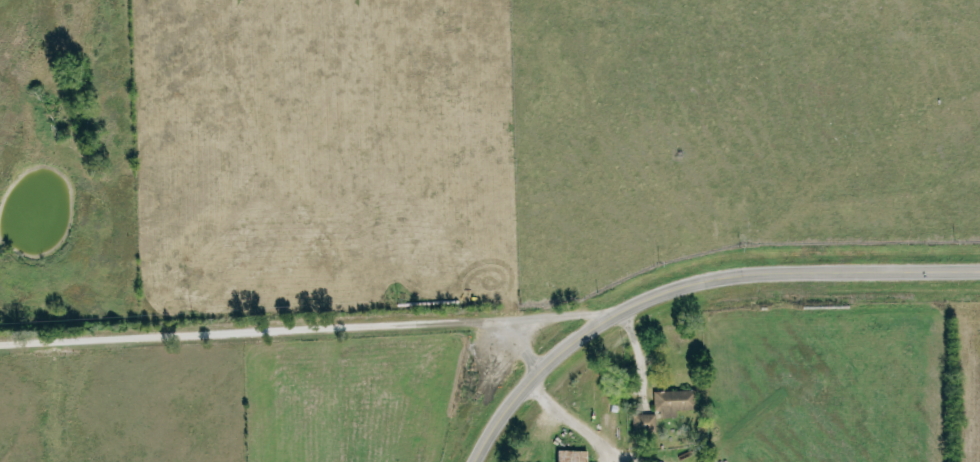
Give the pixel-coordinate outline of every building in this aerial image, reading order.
[(674,410),(691,409),(690,390),(654,391),(654,417),(674,417),(674,410)] [(655,414),(632,414),(632,433),(655,433),(655,414)] [(585,450),(555,449),(555,461),(584,461),(585,450)]
